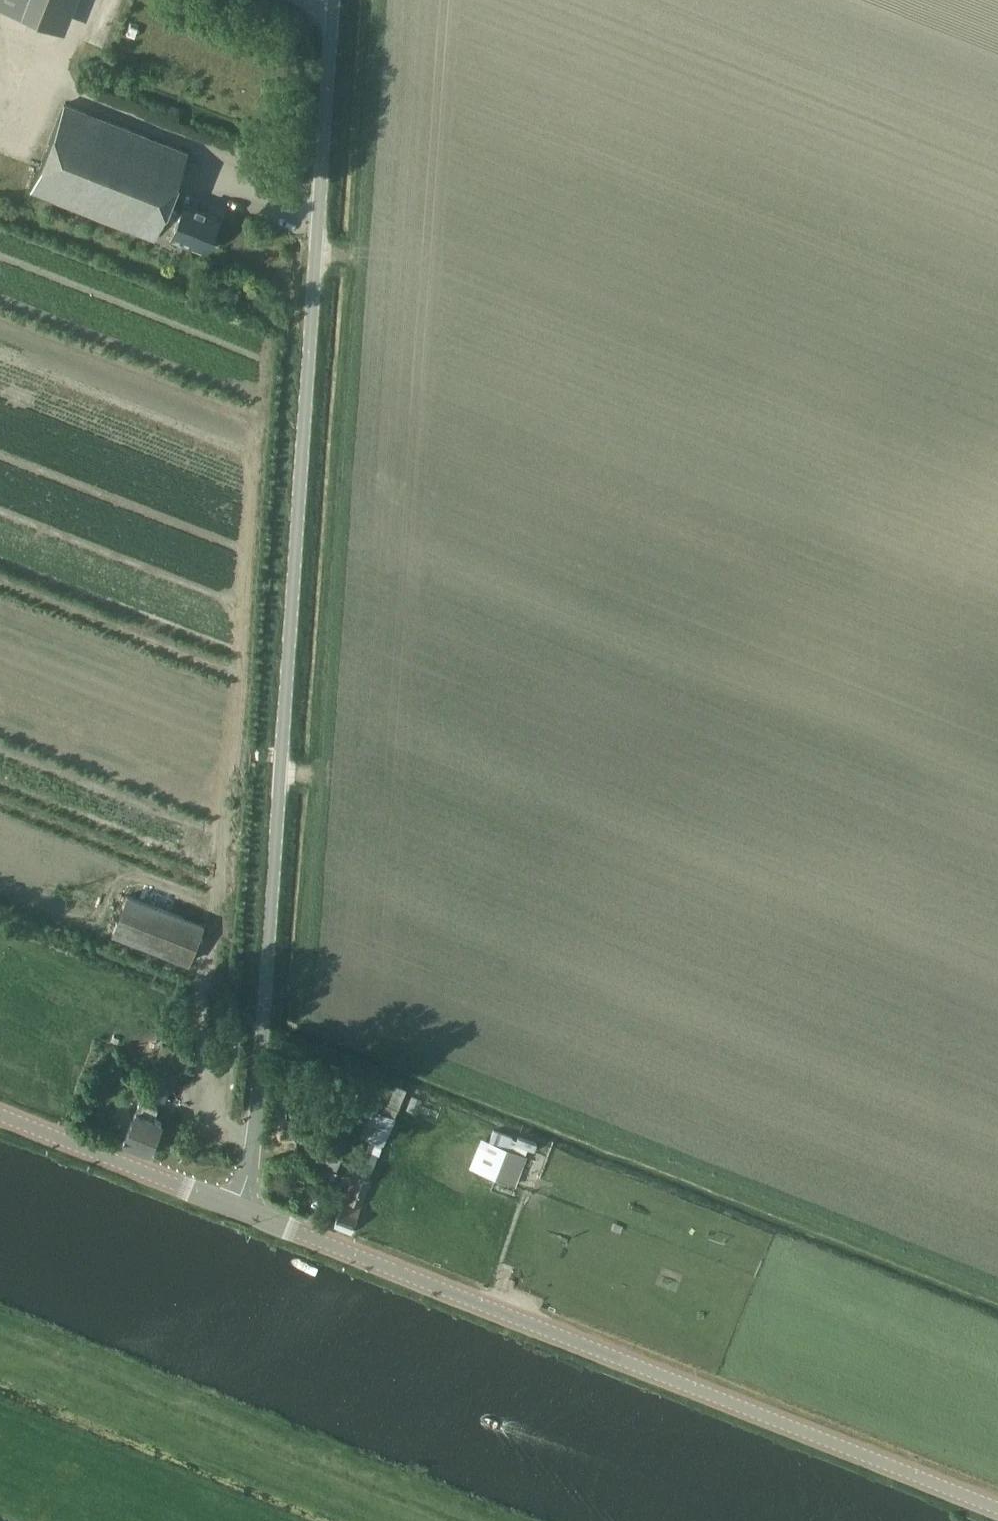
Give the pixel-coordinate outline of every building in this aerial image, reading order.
[(62,0),(0,0),(0,5),(52,26),(62,0)] [(205,249),(219,215),(183,201),(180,210),(167,205),(188,152),(66,103),(31,189),(153,238),(158,225),(172,230),(170,235),(205,249)] [(189,964),(204,923),(126,892),(110,933),(189,964)] [(162,1043),(154,1064),(142,1093),(165,1102),(170,1088),(175,1090),(180,1076),(176,1075),(177,1073),(180,1074),(188,1054),(162,1043)] [(141,1099),(136,1112),(135,1111),(122,1143),(149,1154),(161,1122),(152,1118),(157,1106),(141,1099)] [(383,1144),(396,1117),(371,1106),(359,1134),(383,1144)] [(526,1155),(508,1148),(489,1140),(477,1171),(478,1171),(496,1178),(515,1185),(526,1155)] [(353,1174),(334,1225),(351,1232),(370,1180),(353,1174)]
